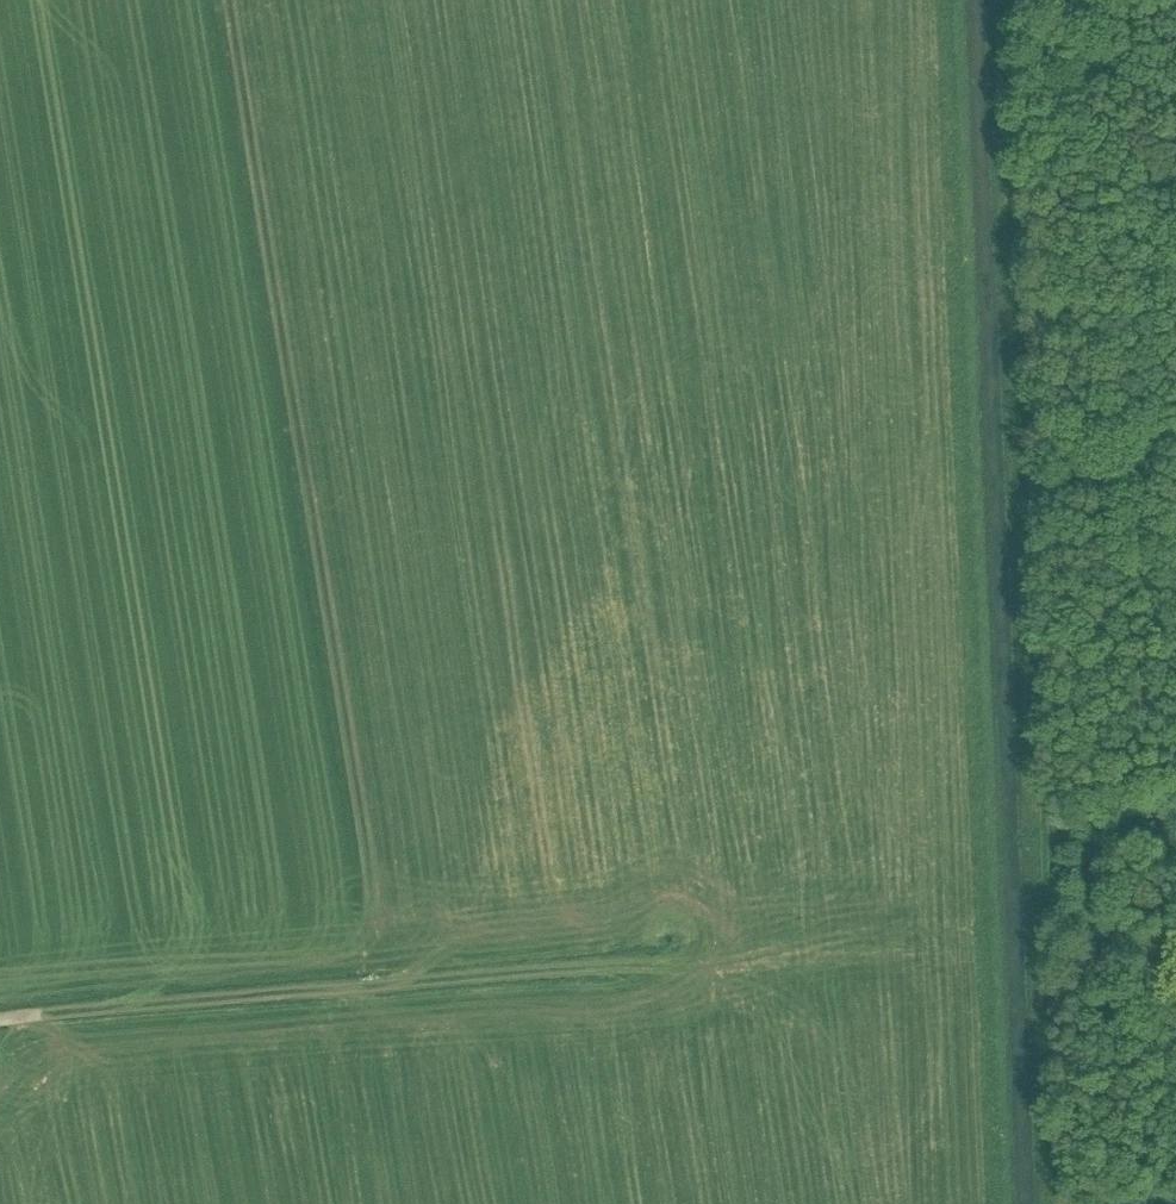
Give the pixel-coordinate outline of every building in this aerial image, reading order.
[(0,1047),(0,1064),(10,1064),(9,1046),(0,1047)]
